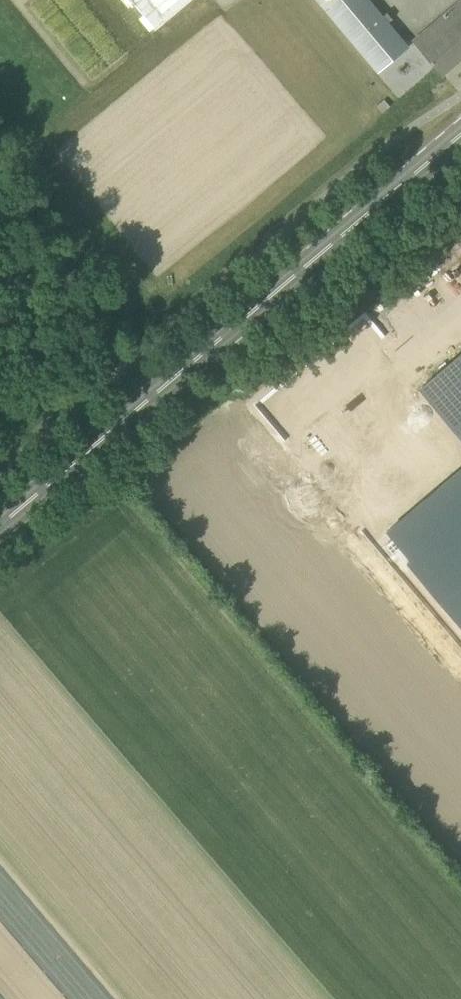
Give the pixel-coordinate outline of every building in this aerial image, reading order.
[(160,25),(189,0),(139,0),(160,25)] [(409,46),(370,0),(318,0),(378,72),(409,46)] [(415,40),(423,49),(442,73),(447,70),(456,63),(460,58),(460,1),(415,40)] [(422,371),(460,423),(460,342),(422,371)] [(381,535),(460,632),(460,473),(381,535)]
